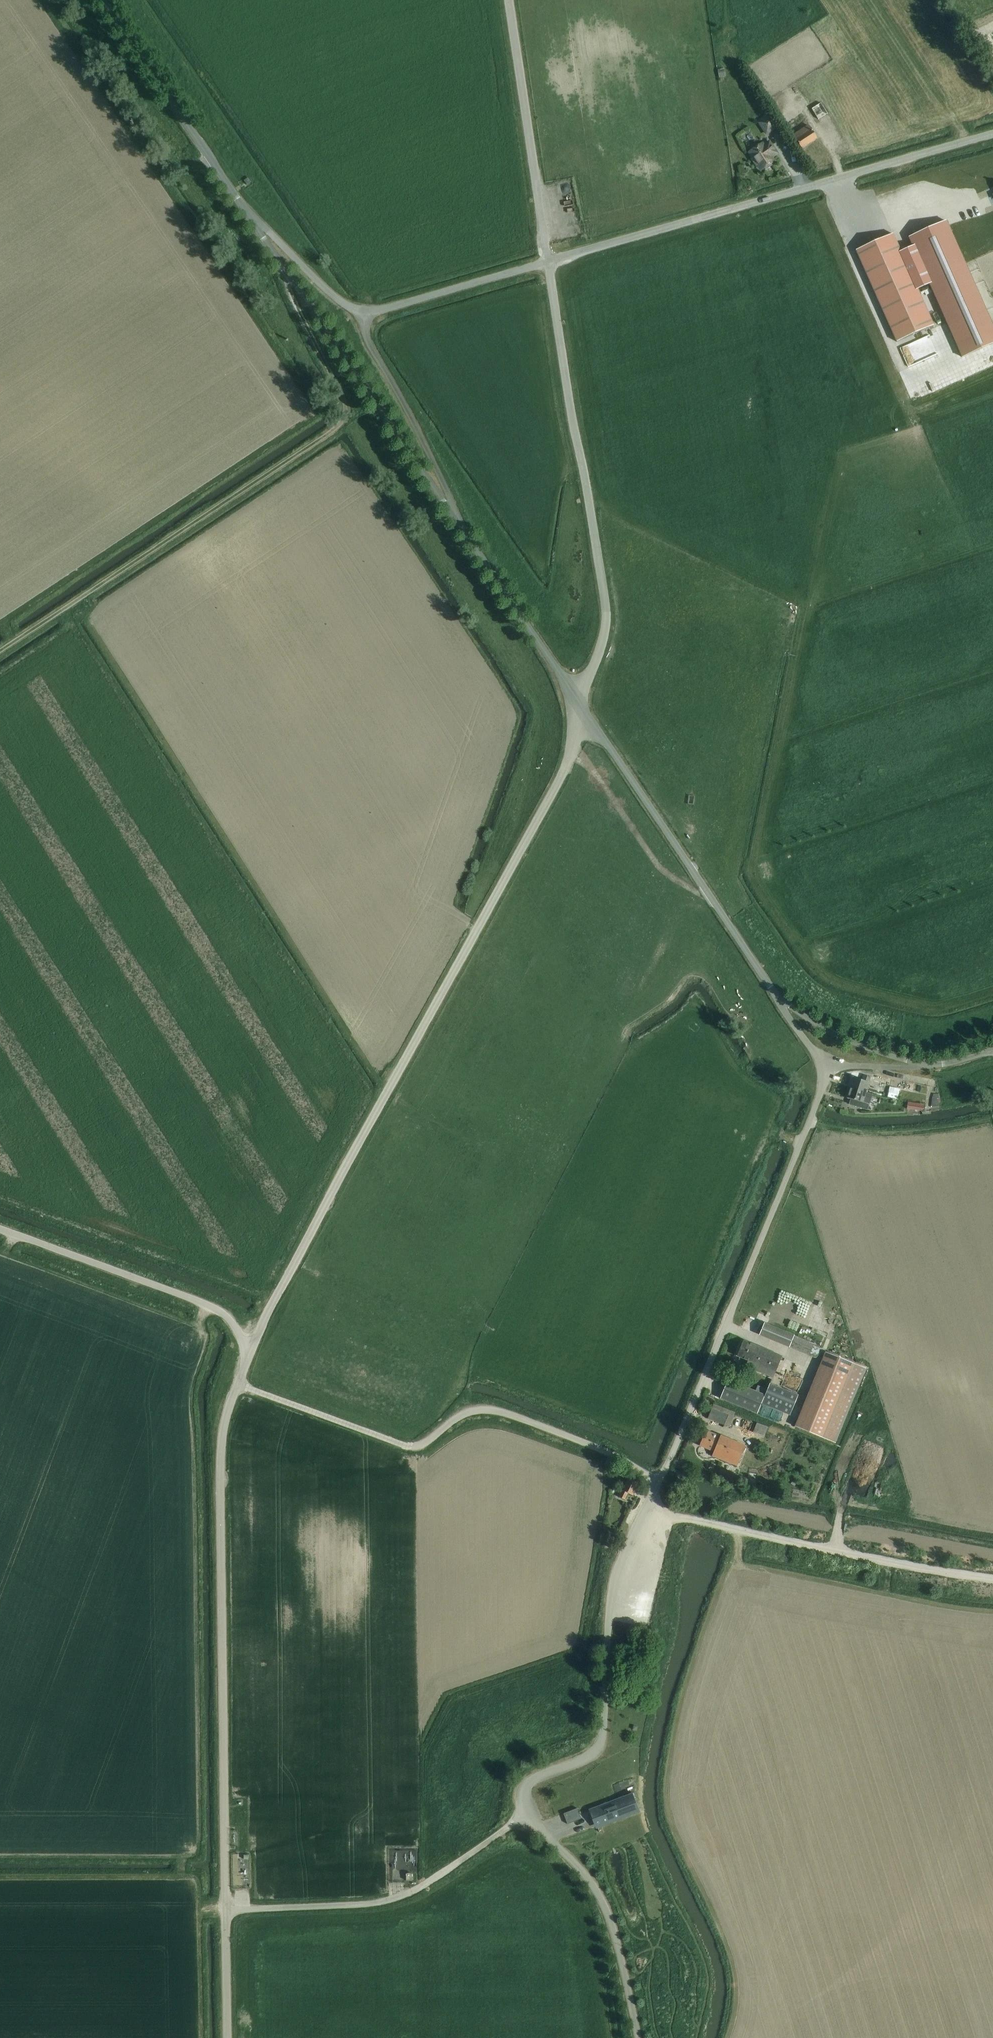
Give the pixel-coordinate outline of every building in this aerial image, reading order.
[(766,133),(777,126),(769,113),(758,120),(766,133)] [(809,125),(793,135),(801,148),(817,138),(809,125)] [(762,169),(764,167),(766,169),(772,165),(771,163),(773,161),(770,156),(775,153),(769,143),(763,147),(761,144),(759,146),(758,144),(752,148),(753,150),(750,151),(754,157),(752,158),(757,164),(758,163),(762,169)] [(908,238),(912,246),(929,284),(962,357),(992,343),(992,325),(946,221),(908,238)] [(901,251),(893,233),(856,250),(897,341),(934,325),(918,289),(901,251)] [(912,246),(901,251),(918,289),(929,284),(912,246)] [(853,1077),(850,1087),(866,1092),(869,1082),(868,1081),(870,1076),(863,1074),(862,1079),(853,1077)] [(873,1081),(889,1085),(891,1078),(876,1074),(873,1081)] [(847,1097),(851,1098),(849,1104),(867,1109),(872,1094),(866,1092),(850,1087),(847,1097)] [(932,1097),(931,1106),(939,1105),(938,1102),(937,1098),(939,1098),(939,1093),(938,1093),(933,1093),(932,1097)] [(909,1101),(908,1107),(919,1109),(919,1108),(924,1109),(925,1103),(909,1101)] [(780,1338),(790,1343),(789,1346),(809,1355),(814,1344),(794,1336),(795,1331),(784,1327),(780,1338)] [(743,1340),(737,1355),(748,1359),(745,1365),(774,1376),(782,1356),(743,1340)] [(826,1351),(807,1398),(795,1426),(835,1442),(865,1367),(853,1362),(826,1351)] [(728,1379),(720,1398),(757,1413),(761,1403),(765,1394),(756,1390),(728,1379)] [(765,1394),(761,1403),(790,1414),(798,1395),(769,1383),(765,1394)] [(708,1418),(730,1426),(731,1423),(750,1430),(753,1421),(734,1415),(735,1412),(714,1403),(708,1418)] [(757,1422),(753,1431),(764,1435),(768,1426),(757,1422)] [(737,1465),(745,1445),(721,1435),(720,1436),(706,1430),(700,1445),(714,1450),(712,1455),(737,1465)] [(748,1472),(747,1484),(756,1485),(758,1473),(754,1472),(752,1472),(748,1472)] [(639,1483),(629,1478),(620,1496),(625,1498),(628,1492),(633,1495),(639,1483)] [(603,1544),(608,1546),(612,1547),(616,1536),(607,1534),(603,1544)] [(597,1825),(632,1812),(638,1809),(633,1795),(592,1811),(597,1825)] [(577,1807),(564,1813),(568,1823),(582,1818),(577,1807)]
